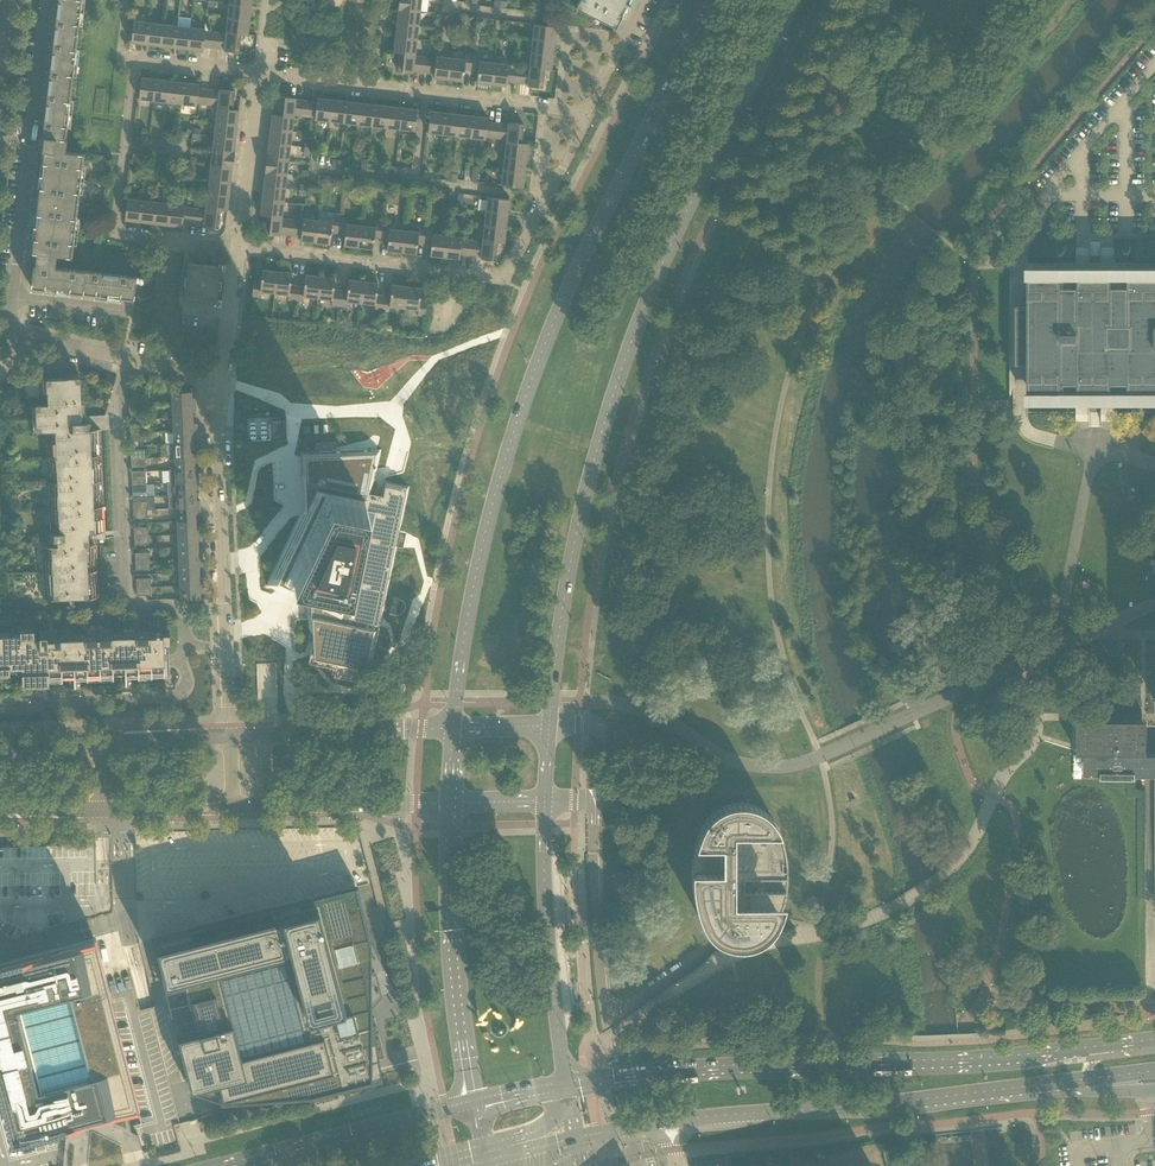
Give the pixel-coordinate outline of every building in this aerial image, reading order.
[(41,150),(42,150),(30,252),(36,253),(35,264),(33,264),(31,288),(134,300),(136,281),(138,282),(139,283),(140,283),(141,284),(141,283),(142,283),(143,283),(143,282),(144,281),(144,280),(143,280),(143,279),(143,278),(142,278),(141,278),(136,277),(60,268),(60,267),(55,267),(57,255),(71,257),(83,153),(65,151),(66,147),(67,139),(65,139),(77,38),(81,0),(58,0),(41,150)] [(398,8),(420,11),(421,0),(399,0),(399,7),(398,7),(398,8)] [(575,7),(615,27),(629,0),(579,0),(575,7)] [(229,3),(227,17),(249,20),(251,6),(229,3)] [(398,9),(397,23),(418,25),(420,11),(398,8),(398,9)] [(227,17),(226,32),(241,34),(248,34),(249,20),(227,17)] [(145,44),(148,22),(133,21),(131,42),(145,44)] [(145,44),(160,46),(162,24),(148,22),(145,44)] [(397,23),(395,37),(416,39),(418,25),(397,23)] [(173,47),(174,47),(177,25),(162,24),(160,46),(173,47)] [(534,24),(532,38),(554,41),(556,26),(534,24)] [(174,47),(188,49),(191,27),(177,25),(174,47)] [(203,50),(203,46),(205,31),(205,29),(191,27),(188,49),(203,50)] [(203,46),(224,49),(226,33),(205,31),(203,46)] [(226,33),(224,49),(224,50),(239,52),(241,34),(226,32),(226,33)] [(393,51),(400,52),(415,54),(416,39),(395,37),(393,51)] [(532,38),(531,53),(553,55),(554,41),(532,38)] [(413,72),(413,71),(415,55),(414,55),(415,54),(400,52),(398,71),(413,72)] [(529,67),(545,69),(551,70),(553,55),(531,53),(529,67)] [(464,69),(471,70),(473,54),(465,54),(465,59),(454,58),(452,80),(463,81),(464,69)] [(477,83),(488,84),(490,62),(479,61),(480,55),(473,54),(471,70),(478,71),(477,83)] [(413,71),(434,73),(435,58),(415,55),(413,71)] [(434,77),(452,80),(454,58),(436,56),(435,58),(434,73),(434,77)] [(506,86),(506,82),(508,66),(508,64),(490,62),(488,84),(506,86)] [(506,82),(527,84),(529,69),(508,66),(506,82)] [(529,67),(529,69),(527,84),(527,86),(542,87),(545,69),(529,67)] [(139,99),(153,100),(156,79),(141,77),(139,99)] [(153,100),(168,102),(170,80),(156,79),(153,100)] [(168,102),(182,104),(184,82),(170,80),(168,102)] [(197,106),(197,103),(198,88),(199,84),(185,82),(184,82),(182,104),(197,106)] [(197,103),(218,106),(220,89),(219,89),(219,90),(198,88),(197,103)] [(220,89),(218,106),(218,107),(232,109),(235,91),(220,89)] [(281,96),(278,115),(294,116),(294,115),(296,99),(296,98),(281,96)] [(317,102),(315,117),(314,119),(329,121),(332,99),(317,98),(317,102)] [(317,102),(296,99),(294,115),(315,117),(317,102)] [(346,101),(332,99),(329,121),(343,123),(346,101)] [(360,102),(346,101),(343,123),(357,124),(360,102)] [(374,104),(360,102),(357,124),(372,126),(374,104)] [(388,106),(374,104),(372,126),(386,128),(388,106)] [(403,107),(388,106),(386,128),(400,129),(403,107)] [(218,107),(216,122),(237,124),(239,110),(232,109),(218,107)] [(403,108),(403,107),(400,129),(415,131),(417,109),(403,108)] [(428,132),(442,134),(445,112),(444,112),(430,111),(428,132)] [(442,134),(457,136),(459,114),(446,113),(445,112),(442,134)] [(272,114),(270,128),(292,131),(294,116),(278,115),(272,114)] [(457,136),(471,137),(473,116),(459,114),(457,136)] [(471,137),(485,139),(485,137),(487,122),(488,117),(474,116),(473,116),(471,137)] [(216,122),(214,136),(236,139),(236,138),(235,138),(237,124),(216,122)] [(485,137),(506,139),(508,124),(487,122),(485,137)] [(507,139),(506,141),(521,143),(524,124),(508,123),(508,124),(506,139),(507,139)] [(269,142),(269,143),(290,145),(292,131),(270,128),(269,142)] [(214,136),(212,150),(235,153),(235,152),(234,152),(235,139),(236,139),(214,136)] [(506,141),(505,156),(526,158),(528,144),(521,143),(506,141)] [(267,156),(266,157),(289,159),(290,145),(269,143),(267,156)] [(304,152),(303,156),(309,156),(309,153),(310,153),(311,153),(312,147),(304,147),(304,152)] [(212,150),(211,165),(233,167),(233,166),(232,166),(234,154),(235,153),(212,150)] [(505,156),(503,170),(525,172),(526,158),(505,156)] [(265,170),(265,171),(287,174),(289,159),(266,157),(267,157),(266,170),(265,170)] [(211,165),(209,179),(231,181),(232,168),(233,168),(233,167),(211,165)] [(525,172),(503,170),(501,185),(523,187),(525,172)] [(265,172),(264,185),(285,188),(287,174),(265,171),(265,172)] [(209,179),(207,193),(229,196),(231,181),(209,179)] [(264,186),(262,200),(284,202),(285,188),(264,185),(263,186),(264,186)] [(207,193),(205,208),(221,210),(227,210),(229,196),(207,193)] [(488,196),(486,211),(508,213),(509,199),(488,196)] [(138,222),(139,222),(142,200),(127,198),(125,220),(138,222)] [(140,222),(153,223),(156,202),(142,200),(139,222),(140,222)] [(260,214),(267,215),(282,217),(284,202),(262,200),(260,214)] [(167,225),(168,225),(170,203),(156,202),(153,223),(167,225)] [(182,226),(183,222),(184,207),(185,205),(170,203),(168,225),(182,226)] [(183,222),(203,225),(205,210),(184,207),(183,222)] [(205,210),(203,225),(203,226),(219,228),(221,210),(205,208),(205,210)] [(486,211),(484,225),(506,228),(508,213),(486,211)] [(280,234),(290,235),(292,220),(282,218),(282,217),(267,215),(265,233),(280,235),(280,234)] [(331,232),(338,233),(340,217),(333,216),(332,222),(318,220),(315,242),(330,244),(331,232)] [(344,245),(358,247),(361,225),(346,224),(347,218),(340,217),(338,233),(345,234),(344,245)] [(300,240),(315,242),(318,220),(303,219),(303,221),(292,220),(290,235),(301,236),(300,240)] [(374,237),(381,238),(383,222),(376,222),(375,227),(361,225),(358,247),(373,249),(374,237)] [(387,250),(401,252),(404,231),(389,229),(390,223),(383,222),(381,238),(388,238),(387,250)] [(484,225),(482,240),(498,242),(504,242),(506,228),(484,225)] [(418,242),(424,243),(426,227),(419,227),(418,232),(404,231),(401,252),(416,254),(418,242)] [(430,255),(444,257),(447,236),(433,234),(433,228),(426,227),(424,243),(431,244),(430,255)] [(460,254),(470,256),(472,241),(461,239),(462,237),(447,236),(444,257),(459,259),(460,254)] [(472,241),(470,256),(481,257),(480,258),(496,260),(498,242),(482,240),(482,242),(472,241)] [(186,276),(185,276),(184,285),(185,285),(184,299),(214,302),(215,302),(215,299),(218,300),(219,289),(220,289),(221,281),(220,280),(221,269),(219,269),(219,266),(188,262),(186,276)] [(260,291),(274,293),(277,271),(262,269),(261,281),(254,280),(252,296),(259,297),(260,291)] [(288,300),(295,301),(297,285),(290,285),(292,273),(277,271),(274,293),(289,294),(288,300)] [(303,296),(318,298),(320,276),(305,275),(304,286),(297,285),(295,301),(302,302),(303,296)] [(331,305),(338,306),(340,290),(333,290),(335,278),(320,276),(318,298),(332,299),(331,305)] [(346,301),(361,303),(363,281),(349,279),(347,291),(340,290),(338,306),(346,307),(346,301)] [(375,310),(382,311),(383,296),(376,295),(378,283),(363,281),(361,303),(375,304),(375,310)] [(1015,365),(1028,365),(1028,387),(1062,387),(1062,385),(1070,385),(1079,385),(1079,387),(1112,387),(1112,385),(1120,385),(1129,385),(1129,387),(1154,387),(1154,282),(1129,282),(1129,284),(1120,284),(1112,284),(1112,282),(1079,282),(1079,284),(1070,284),(1062,284),(1062,282),(1029,282),(1029,304),(1015,304),(1015,365)] [(390,306),(404,308),(406,286),(392,285),(390,296),(383,296),(382,311),(389,311),(390,306)] [(406,286),(404,308),(418,309),(418,315),(425,316),(427,301),(420,300),(421,288),(406,286)] [(51,456),(47,456),(47,457),(51,457),(52,482),(49,482),(52,482),(53,507),(49,507),(49,508),(53,508),(54,532),(49,533),(49,540),(57,540),(57,545),(42,546),(42,547),(46,547),(47,572),(43,572),(47,572),(48,597),(44,597),(44,598),(99,597),(99,595),(97,595),(96,570),(98,570),(96,570),(95,545),(97,544),(89,544),(89,539),(96,538),(96,532),(105,532),(105,531),(103,531),(102,506),(103,506),(103,505),(102,505),(101,480),(102,480),(101,480),(100,455),(101,454),(100,454),(99,429),(104,429),(104,415),(82,416),(80,377),(47,378),(48,404),(36,404),(37,431),(50,431),(51,456)] [(172,392),(172,405),(196,404),(195,399),(192,399),(191,391),(172,392)] [(128,398),(129,407),(143,406),(143,398),(128,398)] [(172,405),(173,418),(193,417),(192,410),(196,410),(196,404),(172,405)] [(143,406),(129,407),(129,416),(143,415),(143,406)] [(285,416),(246,417),(247,441),(286,440),(285,416)] [(173,418),(173,431),(197,430),(196,425),(193,425),(193,417),(173,418)] [(130,424),(130,432),(144,432),(144,423),(130,424)] [(173,431),(174,444),(194,443),(193,436),(197,436),(197,430),(173,431)] [(144,432),(130,432),(130,441),(144,441),(144,432)] [(174,444),(169,444),(169,457),(174,457),(198,456),(198,450),(194,450),(194,443),(174,444)] [(131,450),(131,458),(145,458),(145,449),(131,450)] [(306,509),(303,509),(303,510),(359,522),(338,619),(314,614),(311,628),(316,629),(309,663),(336,669),(334,681),(361,686),(363,675),(370,676),(393,566),(399,541),(410,486),(384,481),(381,497),(376,496),(372,495),(381,449),(318,452),(318,454),(303,455),(306,509)] [(174,457),(175,470),(195,469),(194,461),(198,461),(198,456),(174,457)] [(145,458),(131,458),(131,467),(145,466),(145,458)] [(299,460),(235,463),(244,654),(256,653),(257,664),(265,663),(271,663),(271,652),(307,650),(306,608),(341,607),(363,500),(300,488),(299,460)] [(175,470),(169,470),(170,483),(175,483),(199,482),(199,476),(195,476),(195,469),(175,470)] [(146,471),(132,471),(132,484),(146,484),(146,471)] [(170,483),(167,483),(168,496),(176,495),(196,495),(196,488),(199,487),(199,482),(175,483),(170,483)] [(146,484),(132,484),(132,493),(147,492),(146,484)] [(176,495),(168,496),(168,509),(177,508),(200,507),(200,502),(196,502),(196,496),(196,495),(176,495)] [(133,501),(133,510),(147,509),(147,501),(133,501)] [(177,508),(177,521),(197,520),(197,514),(200,513),(200,507),(177,508)] [(147,509),(133,510),(134,518),(148,518),(147,509)] [(177,521),(178,534),(201,533),(201,528),(197,528),(197,520),(177,521)] [(134,527),(134,536),(149,535),(148,527),(134,527)] [(178,534),(178,547),(198,546),(198,539),(201,539),(201,533),(178,534)] [(149,535),(134,536),(135,544),(149,544),(149,535)] [(178,547),(179,560),(202,559),(202,554),(198,554),(198,546),(178,547)] [(135,553),(135,561),(150,561),(149,552),(135,553)] [(179,560),(179,573),(199,572),(199,565),(202,565),(202,559),(179,560)] [(150,561),(135,561),(136,570),(150,569),(150,561)] [(179,573),(180,586),(203,585),(203,579),(199,579),(199,572),(179,573)] [(136,579),(137,587),(151,587),(150,578),(136,579)] [(203,585),(180,586),(180,599),(200,598),(200,590),(203,590),(203,585)] [(151,587),(137,587),(137,596),(151,595),(151,587)] [(400,598),(399,598),(393,597),(389,615),(396,617),(397,617),(399,617),(400,616),(402,616),(403,615),(404,614),(405,613),(406,612),(406,611),(407,610),(407,608),(407,607),(407,606),(407,605),(407,604),(406,603),(405,602),(404,601),(404,600),(403,599),(402,599),(400,598)] [(20,632),(21,634),(0,635),(0,669),(9,669),(9,671),(10,671),(10,669),(22,668),(22,682),(36,682),(36,675),(42,675),(43,685),(62,684),(62,675),(73,675),(74,678),(86,677),(87,683),(113,682),(113,673),(125,673),(126,675),(138,675),(138,681),(152,680),(152,677),(165,677),(163,645),(170,645),(169,633),(163,633),(162,627),(160,628),(160,631),(138,632),(138,628),(134,629),(134,633),(113,634),(113,629),(109,630),(109,633),(88,634),(87,630),(83,631),(83,635),(62,636),(62,631),(58,632),(58,635),(47,635),(47,631),(39,631),(39,639),(32,639),(32,632),(31,632),(32,634),(22,634),(21,632),(20,632)] [(1078,754),(1082,754),(1084,754),(1084,776),(1102,776),(1102,778),(1135,778),(1135,775),(1147,775),(1150,775),(1154,775),(1154,755),(1150,755),(1147,755),(1147,754),(1148,754),(1148,726),(1148,721),(1100,721),(1078,721),(1078,746),(1078,754)] [(712,936),(714,937),(716,939),(719,941),(722,942),(726,944),(729,945),(732,945),(736,946),(739,946),(743,946),(746,945),(750,945),(753,944),(757,942),(760,941),(763,939),(766,937),(768,934),(771,932),(773,929),(775,926),(776,923),(778,919),(780,916),(782,908),(784,900),(786,891),(787,874),(787,871),(787,862),(786,860),(786,855),(785,849),(784,845),(782,839),(780,834),(778,828),(776,824),(773,820),(770,816),(765,812),(761,809),(757,807),(753,805),(749,804),(743,803),(737,803),(734,803),(727,805),(723,806),(722,806),(717,809),(715,811),(713,812),(711,814),(710,815),(709,816),(708,817),(703,824),(702,826),(699,832),(698,836),(696,842),(694,846),(693,851),(692,857),(692,858),(691,869),(691,875),(691,883),(692,891),(693,898),(695,905),(697,912),(698,915),(700,919),(704,926),(708,932),(710,934),(712,936)] [(190,928),(151,938),(165,991),(185,986),(196,1032),(176,1037),(190,1091),(194,1092),(195,1091),(219,1099),(221,1104),(311,1098),(382,1080),(370,1007),(381,995),(375,972),(384,969),(386,972),(374,936),(357,886),(271,908),(271,907),(269,907),(273,924),(194,944),(190,929),(190,928)] [(0,961),(0,1058),(3,1074),(4,1075),(7,1089),(6,1089),(17,1130),(68,1117),(69,1117),(69,1118),(114,1107),(127,1104),(124,1086),(122,1075),(109,994),(104,974),(105,974),(104,970),(96,938),(96,936),(41,950),(40,950),(27,954),(13,958),(0,961)]
